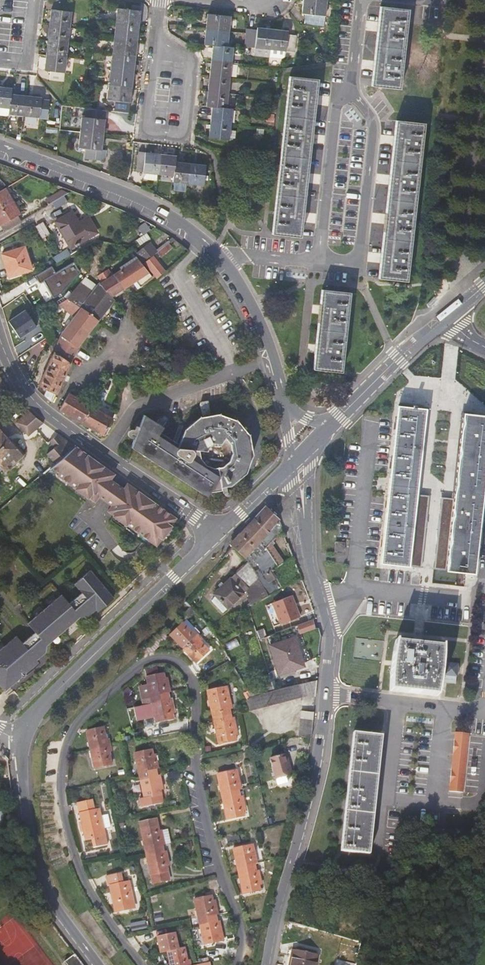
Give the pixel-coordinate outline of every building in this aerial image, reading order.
[(296,14),(299,15),(298,25),(317,27),(321,0),(298,0),(296,14)] [(48,7),(41,66),(60,69),(68,9),(48,7)] [(136,10),(113,7),(103,82),(102,97),(108,98),(106,108),(123,110),(126,86),(136,10)] [(207,42),(200,102),(206,102),(202,133),(222,136),(222,134),(226,105),(220,104),(228,45),(221,44),(224,13),(202,10),(198,41),(207,42)] [(370,69),(368,90),(395,93),(404,14),(377,11),(374,32),(370,69)] [(249,47),(264,49),(288,51),(289,36),(282,35),(282,32),(252,28),(252,32),(240,31),(239,46),(249,47)] [(263,56),(264,49),(249,47),(248,54),(263,56)] [(288,78),(269,235),(296,238),(315,81),(288,78)] [(0,83),(0,104),(5,104),(4,109),(34,114),(42,115),(45,97),(37,96),(37,94),(7,90),(8,84),(0,83)] [(78,113),(76,127),(98,130),(100,115),(101,107),(82,104),(81,113),(78,113)] [(393,121),(375,276),(403,279),(420,124),(393,121)] [(81,144),(80,154),(100,157),(101,147),(96,147),(98,130),(76,127),(74,143),(81,144)] [(242,151),(243,144),(229,142),(228,149),(242,151)] [(171,156),(171,150),(133,145),(130,165),(168,171),(168,176),(197,180),(200,160),(171,156)] [(50,203),(61,197),(67,193),(64,188),(46,198),(50,203)] [(0,192),(0,222),(1,225),(18,215),(8,201),(10,199),(4,189),(0,192)] [(86,218),(76,224),(69,212),(53,222),(66,244),(92,229),(86,218)] [(4,231),(21,221),(18,215),(1,225),(0,225),(4,231)] [(10,269),(6,270),(8,278),(30,271),(23,250),(18,252),(16,248),(5,252),(6,255),(10,269)] [(2,257),(6,270),(10,269),(6,255),(2,257)] [(166,272),(154,257),(146,263),(159,278),(166,272)] [(140,260),(133,264),(129,267),(139,281),(143,287),(155,277),(140,260)] [(129,267),(114,276),(125,290),(139,281),(129,267)] [(109,269),(98,276),(102,282),(114,296),(125,290),(114,276),(109,269)] [(77,291),(71,299),(83,307),(100,319),(116,299),(114,296),(102,282),(89,299),(77,291)] [(317,291),(310,369),(339,372),(346,294),(317,291)] [(61,335),(54,351),(53,353),(71,364),(79,347),(100,319),(83,307),(61,335)] [(26,313),(8,323),(19,340),(36,330),(26,313)] [(56,394),(71,364),(53,353),(52,357),(39,386),(47,390),(56,394)] [(52,404),(56,394),(47,390),(44,398),(52,404)] [(60,411),(81,423),(91,407),(69,394),(60,411)] [(207,401),(209,416),(217,415),(215,400),(207,401)] [(420,567),(429,497),(419,495),(428,407),(401,404),(393,475),(384,561),(420,567)] [(81,423),(103,436),(113,419),(96,410),(91,407),(81,423)] [(147,411),(140,428),(130,448),(131,449),(201,497),(205,492),(216,492),(217,488),(226,488),(243,478),(253,460),(251,440),(249,438),(241,424),(222,415),(217,415),(209,416),(205,416),(191,425),(180,442),(161,431),(166,422),(147,411)] [(443,497),(434,568),(476,572),(484,490),(484,414),(466,411),(457,500),(443,497)] [(36,431),(51,442),(57,434),(50,429),(43,424),(36,418),(29,412),(16,422),(28,437),(36,431)] [(4,474),(24,457),(11,441),(9,442),(0,431),(0,469),(4,474)] [(45,457),(53,466),(75,447),(68,442),(57,434),(51,442),(57,446),(45,457)] [(94,502),(97,498),(98,496),(98,497),(105,502),(111,506),(107,512),(113,516),(112,517),(113,518),(124,525),(125,526),(126,525),(153,544),(158,537),(161,539),(162,539),(163,538),(170,528),(171,527),(170,526),(167,524),(173,517),(130,487),(126,484),(125,487),(123,490),(121,489),(116,485),(112,482),(109,480),(112,477),(113,475),(110,473),(75,447),(53,466),(51,468),(58,473),(57,476),(75,489),(74,490),(76,491),(86,498),(87,499),(88,498),(93,501),(94,502)] [(1,505),(8,498),(0,488),(0,504),(1,505)] [(86,498),(76,491),(74,493),(84,500),(86,498)] [(235,539),(230,544),(232,547),(246,561),(249,565),(259,580),(264,577),(267,575),(271,580),(274,578),(259,557),(274,541),(284,532),(283,529),(279,519),(266,505),(254,518),(255,519),(248,526),(239,535),(235,539)] [(124,525),(113,518),(112,520),(122,527),(124,525)] [(172,530),(170,528),(163,538),(165,539),(172,530)] [(338,540),(337,551),(346,552),(347,541),(338,540)] [(258,583),(260,582),(259,580),(249,565),(209,598),(222,614),(258,583)] [(0,646),(0,685),(3,689),(18,675),(22,675),(23,671),(38,658),(36,655),(45,648),(46,641),(78,614),(84,614),(93,606),(95,608),(110,595),(86,567),(71,580),(78,590),(66,601),(58,592),(25,621),(33,629),(20,641),(14,634),(8,639),(0,646)] [(299,603),(309,598),(308,597),(302,580),(290,586),(299,603)] [(249,599),(252,605),(269,597),(266,591),(260,582),(258,583),(263,592),(249,599)] [(272,587),(266,591),(269,597),(279,592),(277,589),(274,590),(272,587)] [(167,629),(182,646),(194,634),(192,632),(194,630),(183,617),(181,619),(179,618),(167,629)] [(297,627),(300,634),(314,629),(311,622),(297,627)] [(194,634),(182,646),(197,663),(210,652),(207,649),(209,646),(199,636),(197,637),(194,634)] [(272,646),(279,673),(303,666),(294,639),(272,646)] [(391,665),(391,690),(436,695),(437,689),(441,675),(442,664),(442,652),(441,646),(418,643),(396,641),(392,656),(391,665)] [(164,678),(163,672),(157,673),(146,676),(147,684),(139,686),(142,698),(150,696),(151,699),(168,695),(167,692),(170,691),(167,677),(164,678)] [(253,710),(315,695),(317,681),(293,686),(274,691),(251,696),(250,697),(252,704),(253,710)] [(212,720),(229,716),(228,713),(231,712),(228,698),(225,698),(223,687),(207,691),(212,720)] [(168,695),(151,699),(150,696),(142,698),(142,701),(134,703),(137,717),(154,714),(156,722),(172,718),(171,712),(174,712),(171,697),(168,698),(168,695)] [(303,706),(301,730),(306,730),(306,737),(311,737),(314,707),(303,706)] [(230,719),(229,716),(212,720),(217,743),(234,740),(233,736),(236,736),(233,719),(230,719)] [(89,749),(109,744),(108,738),(104,739),(102,727),(85,730),(89,749)] [(449,791),(463,793),(470,733),(456,731),(449,791)] [(355,733),(342,849),(369,853),(383,736),(355,733)] [(110,750),(109,744),(89,749),(92,768),(110,764),(107,751),(110,750)] [(133,753),(138,775),(156,771),(155,768),(158,767),(155,754),(152,754),(151,749),(133,753)] [(270,759),(276,779),(292,774),(286,754),(270,759)] [(218,774),(223,797),(240,793),(239,790),(242,788),(239,775),(236,775),(235,770),(218,774)] [(157,775),(156,771),(138,775),(143,798),(161,794),(160,789),(162,788),(159,774),(157,775)] [(241,796),(240,793),(223,797),(227,819),(245,816),(244,811),(247,810),(244,796),(241,796)] [(104,844),(97,808),(92,809),(90,799),(75,802),(79,818),(83,840),(89,838),(91,847),(104,844)] [(140,821),(145,850),(163,846),(162,842),(164,842),(161,828),(158,829),(156,817),(140,821)] [(233,848),(238,871),(256,867),(255,863),(258,863),(255,849),(252,849),(251,844),(233,848)] [(163,850),(163,846),(145,850),(152,882),(169,879),(166,865),(169,864),(166,849),(163,850)] [(256,867),(238,871),(243,894),(261,890),(260,885),(262,883),(259,869),(256,869),(256,867)] [(108,883),(113,911),(131,908),(130,901),(132,901),(129,884),(126,885),(125,879),(120,881),(118,872),(105,875),(106,883),(108,883)] [(194,899),(199,921),(216,917),(216,914),(218,914),(215,900),(213,900),(211,895),(194,899)] [(217,921),(216,917),(199,921),(204,944),(221,941),(220,935),(222,935),(220,921),(217,921)] [(177,948),(174,932),(157,937),(160,952),(167,950),(170,964),(187,960),(184,946),(177,948)] [(75,953),(63,962),(65,964),(85,964),(75,953)] [(294,964),(317,964),(318,958),(296,954),(294,964)]
